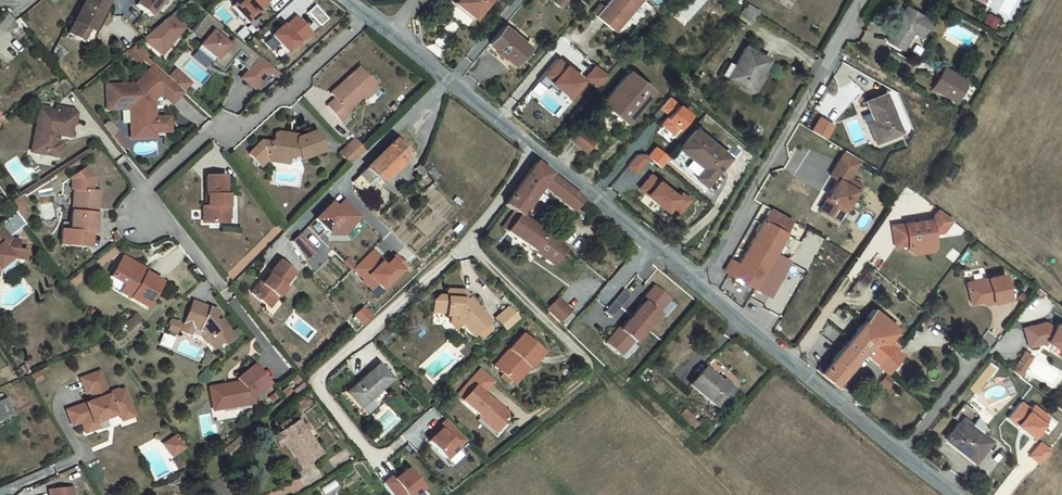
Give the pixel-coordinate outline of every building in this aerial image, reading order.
[(119,10),(127,1),(135,9),(143,0),(108,0),(119,10)] [(135,9),(144,17),(136,25),(148,36),(167,15),(155,4),(159,0),(143,0),(135,9)] [(446,18),(466,33),(491,2),(489,0),(460,0),(446,18)] [(608,46),(637,12),(621,0),(614,0),(589,30),(608,46)] [(778,12),(785,0),(757,0),(778,12)] [(778,12),(782,15),(791,0),(785,0),(778,12)] [(958,4),(960,0),(967,4),(962,12),(973,18),(981,3),(977,0),(951,0),(958,4)] [(189,2),(184,8),(194,16),(199,10),(189,2)] [(311,32),(326,19),(312,4),(298,18),(311,32)] [(548,17),(554,22),(563,11),(556,6),(548,17)] [(184,8),(182,11),(191,19),(194,16),(184,8)] [(91,10),(66,51),(76,57),(83,45),(86,47),(90,49),(99,34),(100,35),(109,20),(91,10)] [(291,13),(267,36),(284,55),(309,32),(291,13)] [(890,18),(872,51),(903,67),(913,49),(905,44),(912,29),(890,18)] [(193,20),(174,34),(176,37),(192,25),(207,37),(210,34),(193,20)] [(174,34),(171,36),(185,49),(187,47),(176,37),(174,34)] [(201,46),(195,53),(206,62),(215,52),(219,56),(226,48),(210,34),(207,37),(200,46),(201,46)] [(171,36),(143,56),(161,74),(185,49),(171,36)] [(508,79),(522,62),(497,42),(483,60),(508,79)] [(80,59),(86,47),(83,45),(76,57),(80,59)] [(206,62),(203,67),(219,80),(230,65),(215,52),(206,62)] [(563,97),(580,79),(555,56),(538,74),(563,97)] [(230,65),(219,80),(216,83),(226,91),(242,71),(250,78),(245,85),(248,88),(259,75),(237,57),(230,65)] [(752,88),(760,75),(738,62),(728,79),(720,74),(712,88),(742,104),(752,88)] [(134,63),(126,69),(139,81),(146,74),(134,63)] [(594,88),(606,76),(592,63),(580,76),(594,88)] [(606,106),(627,124),(655,89),(634,72),(606,106)] [(274,88),(259,75),(248,88),(264,101),(271,92),(274,88)] [(106,103),(107,128),(129,126),(133,126),(134,144),(140,151),(155,150),(154,136),(154,128),(153,118),(160,111),(172,99),(168,96),(154,82),(136,101),(106,103)] [(960,98),(936,86),(927,103),(949,116),(960,98)] [(363,120),(377,104),(360,87),(344,104),(363,120)] [(176,88),(168,96),(172,99),(182,109),(190,102),(176,88)] [(285,97),(274,88),(271,92),(282,100),(285,97)] [(172,99),(160,111),(171,122),(183,110),(182,109),(172,99)] [(670,99),(660,110),(667,115),(676,105),(670,99)] [(354,130),(363,120),(344,104),(336,113),(339,117),(331,125),(350,143),(358,134),(354,130)] [(890,146),(876,110),(858,118),(865,135),(859,138),(866,156),(890,146)] [(133,126),(129,126),(131,157),(156,156),(155,150),(140,151),(134,144),(133,126)] [(54,134),(38,131),(30,174),(43,177),(45,172),(53,173),(55,165),(56,162),(54,162),(55,157),(69,159),(74,133),(55,129),(54,134)] [(582,129),(573,140),(590,153),(598,142),(582,129)] [(708,169),(698,180),(710,189),(734,157),(698,130),(681,149),(708,169)] [(170,135),(154,136),(155,150),(171,150),(170,135)] [(657,166),(666,156),(653,145),(644,155),(657,166)] [(357,167),(364,160),(353,149),(346,156),(357,167)] [(325,172),(320,154),(314,155),(292,151),(283,152),(284,159),(277,159),(268,158),(256,171),(266,180),(271,174),(271,173),(272,171),(272,170),(273,169),(276,169),(276,171),(297,174),(308,172),(310,175),(325,172)] [(625,165),(632,172),(646,159),(638,152),(625,165)] [(386,155),(345,197),(357,208),(370,195),(374,199),(402,170),(386,155)] [(357,167),(346,156),(337,164),(349,176),(357,167)] [(828,193),(810,223),(822,230),(829,218),(835,222),(850,199),(839,192),(851,173),(836,164),(821,189),(828,193)] [(45,172),(43,177),(56,180),(59,166),(55,165),(53,173),(45,172)] [(271,174),(266,180),(269,183),(275,176),(296,179),(297,174),(276,171),(276,169),(273,169),(272,170),(272,171),(271,173),(271,174)] [(668,206),(676,212),(685,202),(648,171),(634,187),(663,212),(668,206)] [(570,211),(524,175),(494,214),(509,226),(531,199),(560,222),(570,211)] [(414,191),(418,187),(410,179),(406,183),(414,191)] [(70,205),(73,205),(69,239),(68,247),(60,246),(58,261),(87,264),(89,249),(92,250),(94,230),(90,230),(93,208),(90,208),(92,194),(85,184),(69,194),(71,197),(70,205)] [(230,215),(231,198),(208,197),(207,218),(209,219),(209,228),(204,229),(203,243),(225,244),(225,234),(232,234),(232,216),(230,215)] [(308,219),(324,235),(332,228),(340,236),(360,217),(341,197),(332,206),(327,200),(308,219)] [(822,230),(828,234),(835,222),(829,218),(822,230)] [(760,221),(753,234),(773,245),(779,232),(760,221)] [(888,261),(900,259),(901,264),(906,268),(916,266),(920,262),(919,254),(926,253),(925,248),(935,247),(944,234),(931,224),(924,233),(885,239),(888,261)] [(541,251),(509,226),(497,241),(550,283),(562,268),(556,263),(562,255),(554,249),(548,257),(541,251)] [(297,232),(287,241),(303,260),(314,250),(297,232)] [(714,284),(759,309),(778,273),(763,265),(774,245),(773,245),(753,234),(752,234),(728,277),(720,273),(714,284)] [(61,238),(60,246),(68,247),(69,239),(61,238)] [(554,249),(547,244),(541,251),(548,257),(554,249)] [(7,273),(20,275),(22,266),(13,265),(14,256),(6,255),(0,246),(0,278),(7,273)] [(926,253),(919,254),(920,262),(916,266),(924,265),(927,261),(926,253)] [(136,286),(117,275),(105,297),(119,304),(115,311),(143,326),(157,300),(140,291),(139,293),(134,291),(136,286)] [(290,288),(274,276),(263,291),(266,293),(259,302),(256,300),(248,310),(264,322),(270,315),(273,318),(284,303),(281,300),(290,288)] [(997,289),(961,298),(965,318),(978,315),(986,314),(987,317),(1003,313),(997,289)] [(635,311),(624,324),(638,337),(650,323),(648,321),(660,307),(646,294),(633,309),(635,311)] [(615,297),(606,309),(612,314),(622,303),(615,297)] [(485,334),(465,312),(460,315),(456,312),(457,305),(447,303),(445,309),(439,308),(438,310),(433,314),(429,326),(438,329),(440,332),(449,332),(468,350),(485,334)] [(553,320),(565,330),(576,318),(564,307),(553,320)] [(606,309),(596,320),(602,326),(612,314),(606,309)] [(167,318),(164,332),(175,334),(179,320),(167,318)] [(501,320),(488,332),(498,343),(511,331),(501,320)] [(819,369),(809,382),(827,396),(853,364),(878,384),(893,366),(886,361),(890,356),(881,349),(888,340),(864,320),(822,372),(819,369)] [(209,331),(184,323),(176,348),(185,351),(186,349),(196,351),(202,359),(200,360),(206,368),(215,362),(217,364),(227,357),(212,339),(209,342),(206,338),(209,331)] [(610,336),(597,351),(612,363),(624,349),(626,351),(638,337),(624,324),(612,338),(610,336)] [(1025,362),(1039,358),(1042,360),(1043,357),(1060,367),(1058,371),(1061,374),(1061,344),(1053,339),(1051,343),(1042,338),(1021,343),(1025,362)] [(172,347),(164,344),(161,354),(169,357),(172,347)] [(541,364),(519,346),(491,378),(510,393),(524,378),(526,380),(541,364)] [(185,351),(176,348),(174,353),(183,356),(185,351)] [(1009,386),(1015,391),(1028,371),(1021,367),(1009,386)] [(710,410),(727,391),(707,373),(705,375),(696,368),(681,384),(710,410)] [(90,391),(93,400),(108,396),(101,372),(82,377),(85,389),(86,392),(90,391)] [(367,387),(342,411),(356,425),(371,410),(387,396),(373,381),(367,387)] [(264,401),(247,382),(231,397),(234,400),(228,405),(225,402),(212,405),(216,423),(235,418),(237,423),(249,420),(247,415),(264,401)] [(452,409),(476,430),(478,427),(495,441),(506,428),(489,414),(487,416),(477,407),(489,394),(475,382),(452,409)] [(93,400),(65,408),(70,423),(78,421),(81,432),(92,429),(94,425),(93,421),(117,415),(121,417),(128,415),(130,412),(124,391),(119,393),(118,391),(112,393),(112,395),(108,396),(93,400)] [(1021,396),(1003,417),(1026,438),(1045,418),(1021,396)] [(0,410),(0,429),(11,425),(5,408),(0,410)] [(356,425),(353,427),(361,435),(379,419),(371,410),(356,425)] [(1061,429),(1061,411),(1052,422),(1061,429)] [(966,474),(982,455),(974,449),(978,442),(973,437),(975,434),(969,429),(970,427),(956,417),(946,432),(950,435),(937,452),(966,474)] [(235,418),(216,423),(217,428),(237,423),(235,418)] [(476,430),(475,431),(491,445),(495,441),(478,427),(476,430)] [(1057,427),(1049,437),(1058,444),(1061,439),(1061,431),(1057,427)] [(173,434),(159,444),(169,458),(184,448),(173,434)] [(429,451),(424,456),(441,474),(461,454),(441,434),(433,442),(435,445),(429,451)] [(301,439),(285,451),(277,458),(283,466),(287,463),(289,461),(299,474),(306,484),(325,470),(301,439)] [(1036,464),(1048,448),(1037,440),(1025,456),(1036,464)] [(435,445),(433,442),(427,449),(429,451),(435,445)] [(176,464),(173,466),(177,471),(186,465),(177,453),(171,458),(176,464)] [(242,455),(227,468),(235,476),(249,463),(242,455)] [(165,462),(174,474),(177,471),(173,466),(176,464),(171,458),(165,462)] [(289,461),(287,463),(297,475),(299,474),(289,461)] [(402,485),(397,490),(392,494),(412,494),(402,485)]
